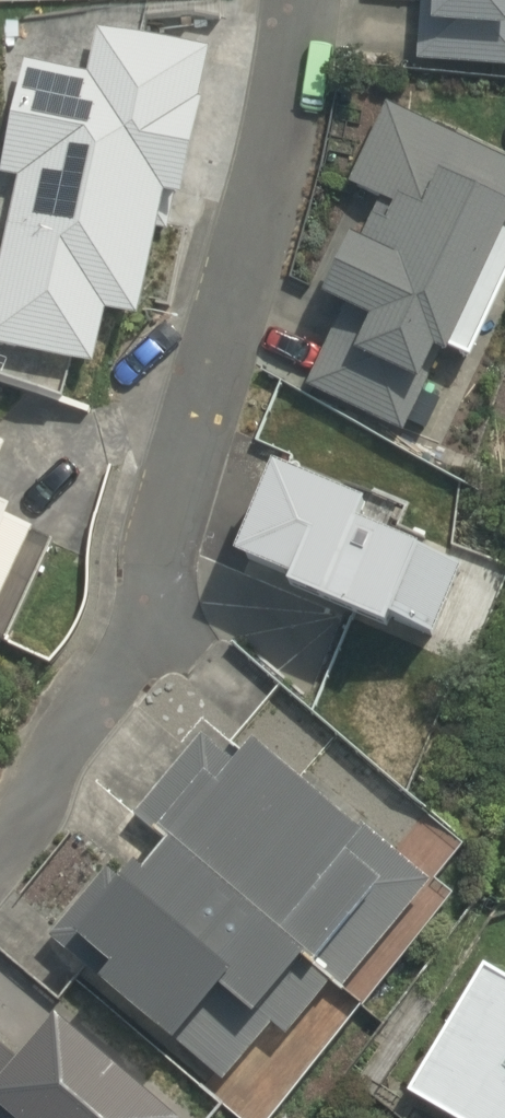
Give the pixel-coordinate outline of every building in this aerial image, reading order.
[(411,58),(504,66),(504,0),(415,0),(411,58)] [(24,64),(0,174),(21,179),(0,278),(0,353),(104,375),(115,318),(166,329),(193,204),(215,209),(247,60),(116,32),(105,81),(24,64)] [(345,179),(376,198),(356,241),(344,234),(318,292),(336,303),(303,384),(397,430),(436,350),(464,360),(504,273),(504,157),(383,100),(345,179)] [(12,642),(57,519),(10,502),(29,451),(0,440),(0,637),(12,642)] [(272,462),(233,553),(290,577),(284,586),(382,627),(386,619),(431,637),(459,570),(412,551),(415,545),(356,520),(363,501),(272,462)] [(8,705),(0,700),(0,719),(8,705)] [(102,863),(44,933),(118,1000),(114,1003),(157,1040),(163,1037),(216,1080),(265,1018),(280,1031),(324,980),(339,993),(428,882),(362,825),(358,830),(249,742),(226,756),(200,733),(129,813),(155,834),(121,875),(102,863)] [(0,954),(0,1005),(1,1006),(25,970),(0,954)] [(485,966),(409,1092),(454,1117),(504,1117),(504,978),(485,966)] [(83,1025),(41,1076),(0,1043),(0,1117),(196,1117),(83,1025)]
